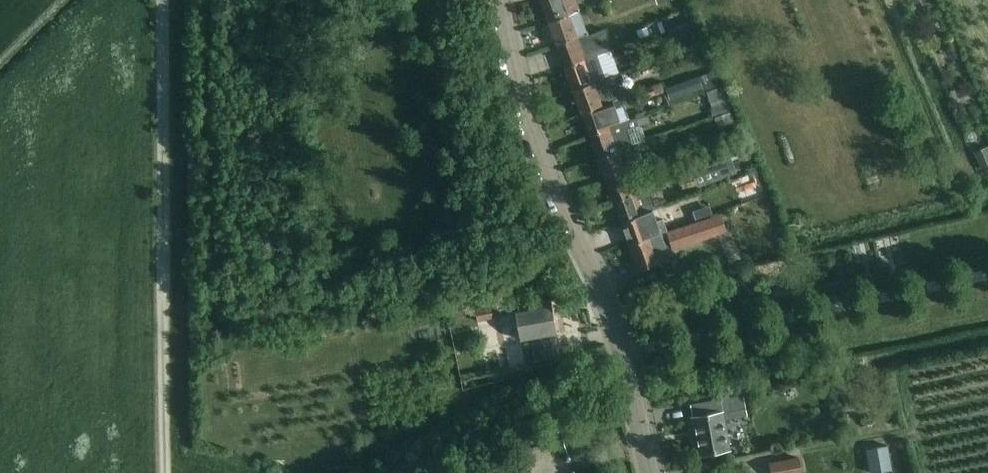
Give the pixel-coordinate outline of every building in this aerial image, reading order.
[(548,20),(579,9),(577,1),(580,0),(541,0),(548,20)] [(588,31),(579,9),(548,20),(557,43),(588,31)] [(589,35),(588,31),(557,43),(565,66),(596,54),(613,48),(606,29),(589,35)] [(604,76),(596,54),(565,66),(573,88),(604,76)] [(604,77),(604,76),(573,88),(581,111),(612,99),(605,77),(604,77)] [(704,88),(700,76),(684,82),(688,94),(704,88)] [(722,87),(709,91),(715,108),(712,109),(715,117),(732,110),(728,97),(726,98),(722,87)] [(613,99),(612,99),(581,111),(589,134),(628,119),(623,105),(621,106),(618,98),(613,99)] [(629,120),(628,119),(589,134),(597,156),(633,143),(625,121),(629,120)] [(633,143),(597,156),(605,177),(642,164),(639,157),(634,159),(628,145),(633,143)] [(975,151),(982,168),(987,165),(987,146),(975,151)] [(692,173),(680,178),(684,188),(698,183),(699,185),(736,171),(730,156),(692,171),(692,173)] [(642,165),(642,164),(605,177),(606,179),(614,200),(645,189),(637,167),(642,165)] [(652,210),(645,189),(614,200),(621,221),(652,210)] [(656,197),(658,209),(687,203),(684,192),(656,197)] [(652,210),(621,221),(629,243),(667,229),(663,218),(656,220),(653,210),(652,210)] [(667,230),(667,229),(629,243),(630,245),(629,245),(638,269),(659,262),(658,258),(669,254),(661,232),(667,230)] [(501,315),(516,312),(520,339),(558,332),(552,298),(514,305),(514,301),(499,304),(501,315)] [(493,316),(491,305),(475,308),(477,319),(493,316)] [(541,342),(532,343),(535,360),(544,359),(541,342)] [(845,407),(858,404),(854,388),(841,391),(845,407)] [(828,396),(831,407),(843,404),(840,393),(828,396)] [(693,417),(692,417),(698,453),(730,447),(724,418),(746,414),(742,395),(690,404),(693,417)] [(886,444),(864,448),(868,470),(890,466),(886,444)] [(794,456),(767,461),(769,472),(790,472),(797,472),(794,456)] [(523,463),(497,471),(498,472),(527,472),(523,463)]
